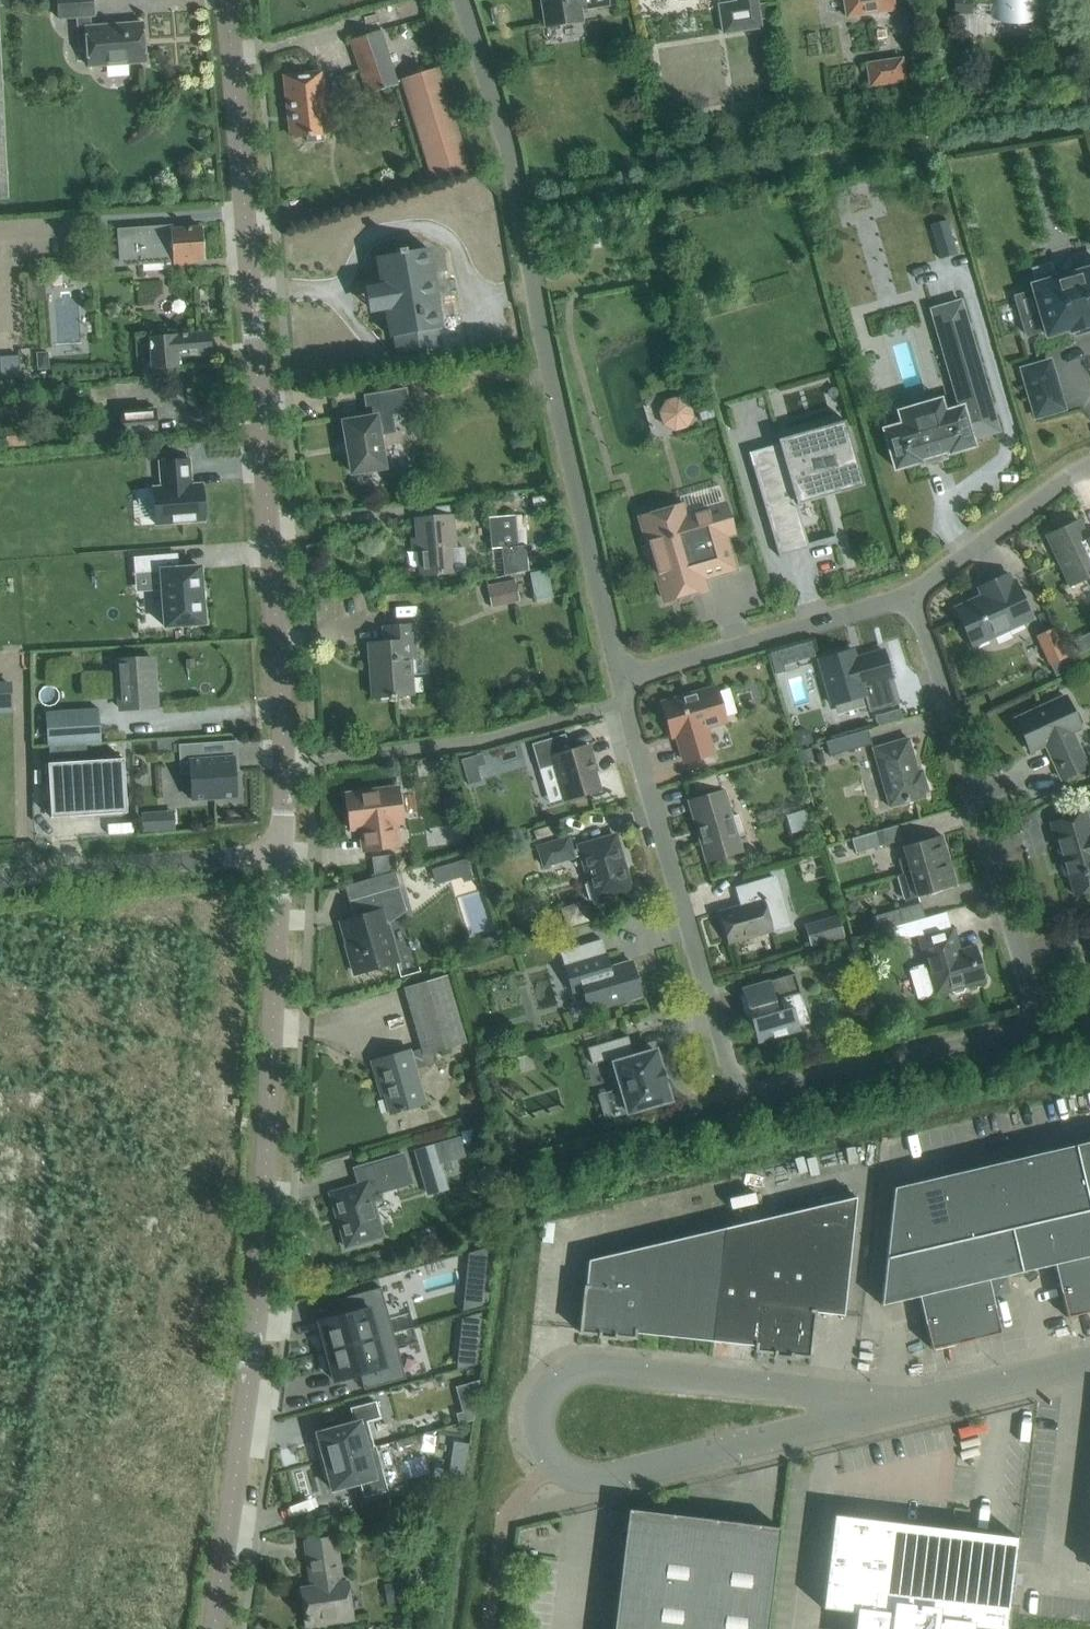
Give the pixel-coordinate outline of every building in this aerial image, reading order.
[(143,23),(92,27),(91,16),(94,16),(92,0),(57,0),(59,19),(76,17),(79,48),(87,48),(89,67),(146,62),(143,23)] [(546,26),(582,21),(580,9),(610,4),(609,0),(542,0),(546,26)] [(738,2),(719,5),(724,33),(761,27),(757,0),(738,0),(738,2)] [(893,0),(844,0),(847,17),(894,10),(893,0)] [(955,10),(972,10),(972,0),(955,0),(955,10)] [(990,0),(977,0),(976,11),(990,11),(990,15),(1040,15),(1040,12),(1053,12),(1054,0),(1040,0),(990,0)] [(380,30),(350,40),(368,94),(398,84),(380,30)] [(902,59),(867,64),(870,86),(905,80),(902,59)] [(472,171),(440,67),(400,79),(432,183),(472,171)] [(326,134),(320,73),(285,77),(292,137),(307,136),(307,143),(324,141),(324,134),(326,134)] [(775,126),(754,126),(755,138),(775,138),(775,126)] [(947,220),(930,225),(940,259),(957,254),(947,220)] [(204,260),(201,227),(172,229),(172,226),(119,230),(122,267),(172,263),(173,269),(194,267),(193,260),(204,260)] [(437,328),(443,327),(428,248),(406,252),(405,249),(398,250),(399,253),(377,257),(390,337),(394,336),(397,353),(440,346),(437,328)] [(1032,285),(1047,336),(1070,329),(1071,331),(1089,326),(1089,269),(1032,285)] [(999,431),(961,301),(931,310),(943,349),(951,347),(958,373),(950,375),(960,408),(945,413),(941,399),(897,412),(901,425),(884,430),(895,468),(918,461),(918,459),(925,457),(926,459),(942,454),(941,452),(949,450),(950,452),(973,446),(971,439),(999,431)] [(177,356),(211,354),(210,332),(149,336),(151,369),(178,367),(177,356)] [(1063,409),(1050,361),(1022,369),(1036,417),(1063,409)] [(378,435),(394,432),(391,414),(409,411),(405,389),(365,396),(369,418),(343,422),(352,473),(384,468),(378,435)] [(688,405),(678,399),(667,402),(661,412),(664,423),(674,429),(686,426),(691,416),(688,405)] [(157,435),(155,409),(121,412),(123,438),(157,435)] [(853,448),(846,425),(825,431),(828,443),(783,456),(779,444),(749,453),(778,552),(808,544),(797,505),(824,497),(822,492),(857,482),(848,449),(853,448)] [(31,443),(30,426),(7,427),(8,444),(31,443)] [(153,488),(156,524),(205,520),(202,485),(191,485),(189,459),(160,461),(162,488),(153,488)] [(734,569),(724,536),(733,533),(724,505),(685,516),(682,506),(672,508),(669,507),(665,507),(662,508),(658,509),(655,510),(652,512),(650,515),(641,518),(665,600),(665,601),(674,598),(676,595),(693,590),(697,591),(706,589),(703,578),(734,569)] [(456,546),(455,535),(460,535),(459,524),(454,525),(453,515),(416,518),(421,575),(453,573),(451,547),(456,546)] [(515,516),(489,518),(491,549),(502,548),(504,575),(528,570),(526,546),(517,546),(515,516)] [(1088,540),(1079,521),(1047,536),(1070,585),(1089,576),(1089,539),(1088,540)] [(206,623),(202,567),(181,568),(180,554),(136,557),(137,574),(163,572),(167,626),(206,623)] [(1032,619),(1015,581),(1012,582),(1008,574),(987,584),(990,592),(955,608),(972,646),(1032,619)] [(539,604),(559,603),(558,576),(538,577),(539,604)] [(520,600),(515,578),(488,585),(493,606),(520,600)] [(410,657),(415,656),(413,625),(383,627),(384,643),(368,644),(370,668),(376,668),(378,696),(372,696),(372,697),(390,696),(390,698),(396,697),(396,695),(412,694),(410,657)] [(1037,636),(1050,664),(1066,657),(1053,629),(1037,636)] [(853,650),(819,660),(832,705),(865,695),(870,712),(899,704),(883,650),(864,656),(865,659),(856,661),(853,650)] [(779,654),(769,657),(775,677),(785,675),(779,654)] [(156,707),(152,658),(117,660),(121,710),(156,707)] [(0,681),(0,714),(13,713),(11,681),(0,681)] [(672,736),(677,735),(685,762),(712,754),(704,726),(725,720),(716,688),(693,695),(694,697),(686,700),(685,697),(662,704),(672,736)] [(1072,733),(1080,729),(1080,727),(1083,723),(1078,713),(1072,712),(1065,696),(1016,719),(1031,751),(1048,743),(1052,751),(1049,752),(1062,779),(1087,767),(1072,733)] [(101,742),(99,708),(46,712),(49,746),(101,742)] [(897,712),(875,718),(877,727),(899,720),(897,712)] [(813,742),(811,733),(804,728),(794,730),(799,746),(813,742)] [(830,756),(872,744),(868,729),(826,741),(830,756)] [(536,761),(551,757),(564,800),(600,790),(591,760),(593,759),(589,745),(570,751),(565,734),(531,743),(536,761)] [(908,738),(873,748),(890,807),(925,797),(924,793),(928,792),(922,770),(916,772),(913,762),(915,761),(908,738)] [(232,741),(178,744),(180,770),(180,775),(191,774),(192,800),(193,800),(236,798),(232,741)] [(816,747),(799,752),(802,763),(819,758),(816,747)] [(124,759),(48,763),(51,817),(127,813),(124,759)] [(715,774),(692,781),(696,792),(718,785),(715,774)] [(403,822),(401,809),(398,788),(345,795),(350,829),(361,828),(364,851),(398,847),(395,823),(403,822)] [(732,816),(724,789),(688,800),(697,831),(699,830),(702,841),(700,842),(706,863),(742,852),(737,834),(744,832),(739,814),(732,816)] [(1086,813),(1051,823),(1063,865),(1066,864),(1074,895),(1089,890),(1089,828),(1086,813)] [(798,837),(815,833),(812,818),(795,821),(798,837)] [(554,825),(534,831),(537,840),(557,834),(554,825)] [(877,831),(852,838),(856,853),(881,846),(877,831)] [(898,859),(903,874),(949,861),(942,835),(903,846),(906,857),(898,859)] [(567,859),(581,855),(590,883),(586,884),(590,899),(594,898),(595,901),(631,891),(625,869),(622,868),(621,868),(619,860),(620,860),(621,858),(615,836),(579,846),(579,848),(572,851),(568,838),(538,847),(543,866),(550,864),(549,860),(566,855),(567,859)] [(903,874),(897,875),(905,901),(917,897),(956,886),(949,861),(903,874)] [(474,864),(465,867),(456,869),(455,864),(445,867),(446,872),(431,877),(433,886),(469,875),(470,878),(478,876),(474,864)] [(775,878),(742,888),(746,903),(719,911),(729,944),(773,931),(772,927),(788,923),(775,878)] [(397,962),(389,937),(392,935),(385,914),(392,912),(396,919),(407,912),(399,886),(349,901),(354,918),(341,921),(351,956),(349,960),(352,969),(356,972),(356,974),(397,962)] [(580,903),(560,909),(566,928),(591,921),(587,906),(581,908),(580,903)] [(878,931),(903,924),(899,909),(874,916),(878,931)] [(925,963),(909,968),(917,998),(921,999),(934,995),(935,996),(952,991),(956,994),(963,992),(965,987),(985,981),(975,946),(960,950),(954,927),(951,928),(946,911),(915,920),(919,935),(920,937),(918,938),(925,963)] [(411,924),(400,923),(399,948),(409,949),(411,924)] [(844,936),(841,923),(828,927),(832,940),(844,936)] [(545,939),(548,949),(566,943),(563,933),(545,939)] [(497,946),(494,936),(481,940),(485,950),(497,946)] [(573,993),(583,990),(589,1011),(641,995),(631,962),(609,968),(605,967),(602,967),(599,957),(605,955),(601,940),(561,952),(573,993)] [(799,1030),(790,997),(801,993),(795,974),(742,989),(748,1009),(749,1009),(752,1018),(751,1019),(757,1042),(799,1030)] [(415,1070),(439,1063),(435,1051),(465,1042),(446,975),(404,987),(422,1049),(409,1052),(409,1051),(372,1062),(379,1085),(382,1084),(390,1113),(399,1110),(400,1112),(404,1111),(404,1109),(424,1103),(415,1070)] [(663,1069),(661,1069),(655,1050),(634,1057),(628,1036),(587,1048),(592,1064),(612,1058),(615,1069),(611,1070),(617,1091),(621,1090),(628,1112),(670,1100),(664,1081),(667,1081),(663,1069)] [(477,1116),(465,1120),(468,1129),(480,1125),(477,1116)] [(894,1188),(881,1304),(918,1296),(931,1349),(1001,1333),(988,1279),(1054,1264),(1067,1317),(1089,1312),(1089,1141),(894,1188)] [(410,1182),(403,1155),(355,1169),(355,1170),(361,1168),(365,1182),(330,1193),(336,1213),(336,1214),(337,1215),(338,1215),(339,1215),(342,1224),(341,1224),(340,1225),(340,1226),(340,1227),(346,1247),(383,1236),(370,1194),(410,1182)] [(725,1228),(713,1341),(760,1346),(760,1350),(813,1356),(817,1312),(846,1313),(860,1198),(725,1228)] [(713,1341),(725,1228),(588,1260),(585,1286),(584,1286),(579,1332),(599,1334),(598,1336),(615,1338),(615,1336),(634,1338),(634,1333),(713,1341)] [(343,1315),(318,1321),(326,1351),(393,1333),(381,1287),(339,1299),(343,1315)] [(393,1333),(326,1351),(335,1381),(359,1374),(364,1390),(406,1378),(393,1333)] [(373,1446),(366,1421),(368,1421),(369,1420),(371,1420),(380,1417),(375,1401),(350,1408),(354,1423),(317,1433),(319,1444),(316,1445),(321,1461),(375,1446),(375,1445),(373,1446)] [(388,1491),(375,1446),(321,1461),(325,1478),(329,1477),(332,1490),(359,1483),(364,1497),(388,1491)] [(450,1465),(447,1481),(464,1477),(465,1467),(455,1466),(450,1465)] [(779,1527),(628,1509),(613,1628),(767,1628),(779,1527)] [(858,1628),(968,1628),(969,1626),(995,1628),(1007,1628),(1009,1615),(1018,1537),(834,1515),(822,1608),(860,1613),(858,1628)] [(352,1619),(347,1582),(342,1583),(335,1537),(305,1542),(307,1559),(314,1558),(318,1586),(301,1589),(306,1626),(352,1619)] [(425,1589),(392,1588),(392,1609),(424,1610),(425,1589)]
